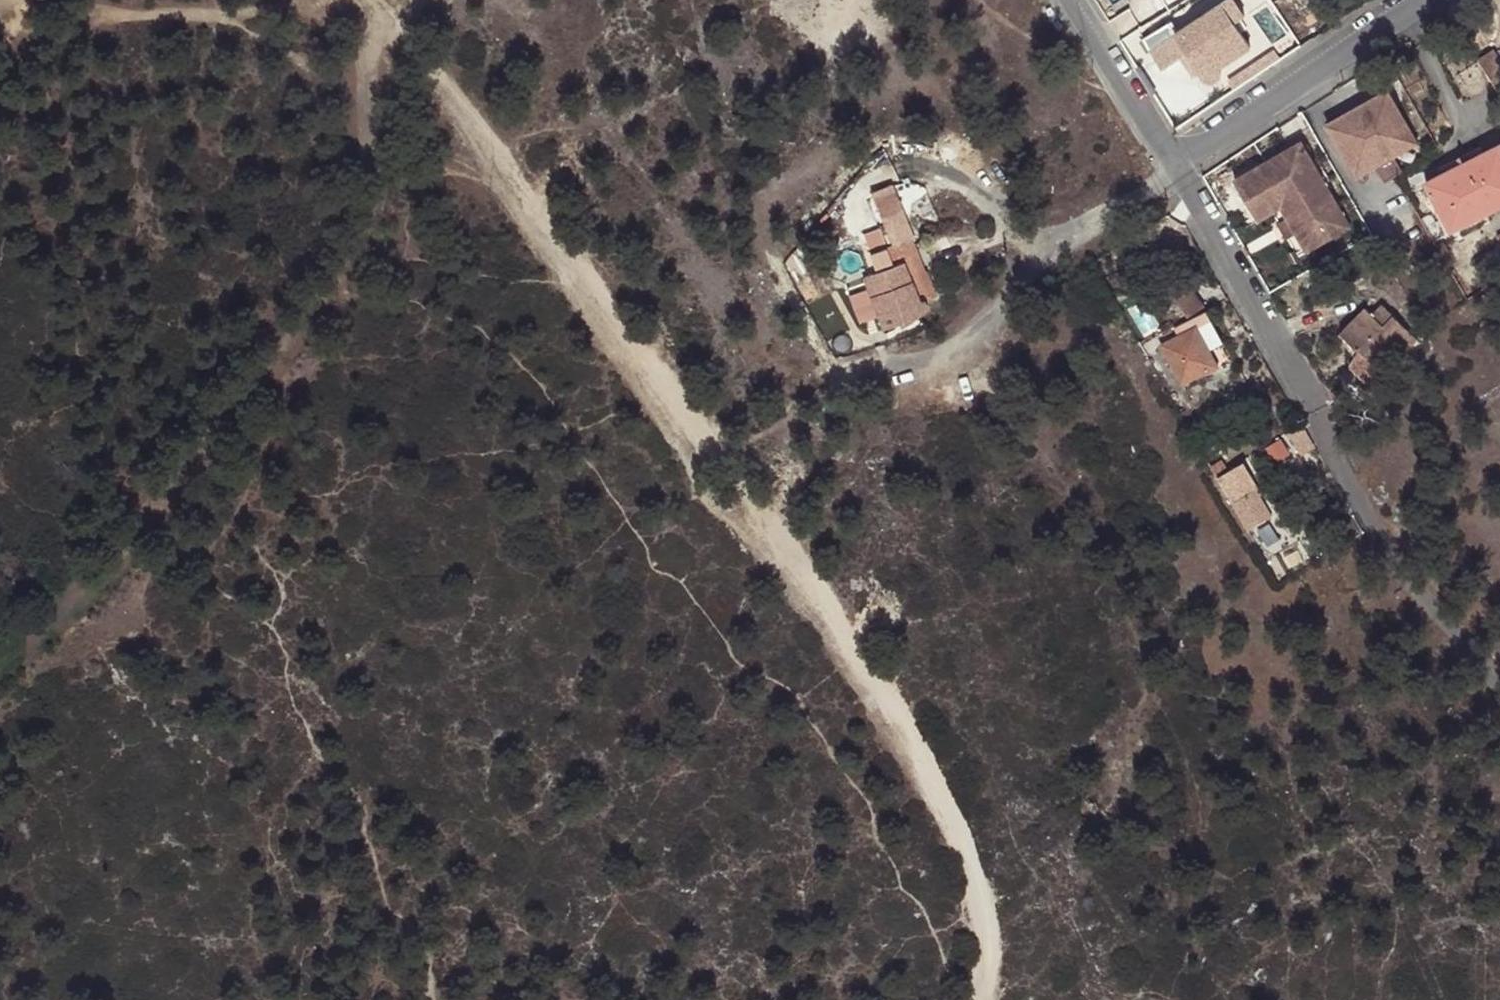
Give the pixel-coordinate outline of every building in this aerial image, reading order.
[(1223,6),(1235,25),(1246,18),(1235,0),(1231,0),(1223,6)] [(1235,25),(1223,6),(1152,52),(1163,67),(1178,58),(1186,53),(1198,73),(1204,82),(1215,81),(1221,76),(1221,68),(1249,49),(1235,25)] [(1492,86),(1499,81),(1499,68),(1489,51),(1475,60),(1492,86)] [(1186,53),(1178,58),(1191,78),(1198,73),(1186,53)] [(1393,156),(1417,142),(1387,90),(1326,124),(1356,177),(1376,166),(1393,156)] [(1302,244),(1346,220),(1305,143),(1237,180),(1259,222),(1274,213),(1283,209),(1302,244)] [(1425,181),(1450,232),(1499,206),(1499,143),(1425,181)] [(1402,170),(1393,156),(1376,166),(1385,182),(1395,175),(1402,170)] [(893,249),(910,242),(889,188),(872,194),(893,249)] [(1346,220),(1302,244),(1308,254),(1352,230),(1346,220)] [(922,301),(933,297),(925,273),(922,274),(910,242),(893,249),(906,283),(868,297),(881,328),(922,301)] [(926,313),(922,301),(881,328),(882,331),(899,326),(901,328),(926,313)] [(1364,307),(1338,333),(1357,351),(1359,350),(1382,373),(1416,339),(1381,304),(1371,314),(1364,307)] [(845,318),(850,334),(855,342),(861,340),(852,316),(845,318)] [(1217,366),(1196,327),(1162,345),(1182,383),(1217,366)] [(1288,454),(1280,441),(1265,450),(1272,463),(1288,454)] [(1311,441),(1297,449),(1301,457),(1315,448),(1311,441)] [(1246,462),(1219,478),(1234,503),(1259,489),(1261,488),(1246,462)] [(1259,489),(1234,503),(1249,530),(1274,516),(1259,489)]
